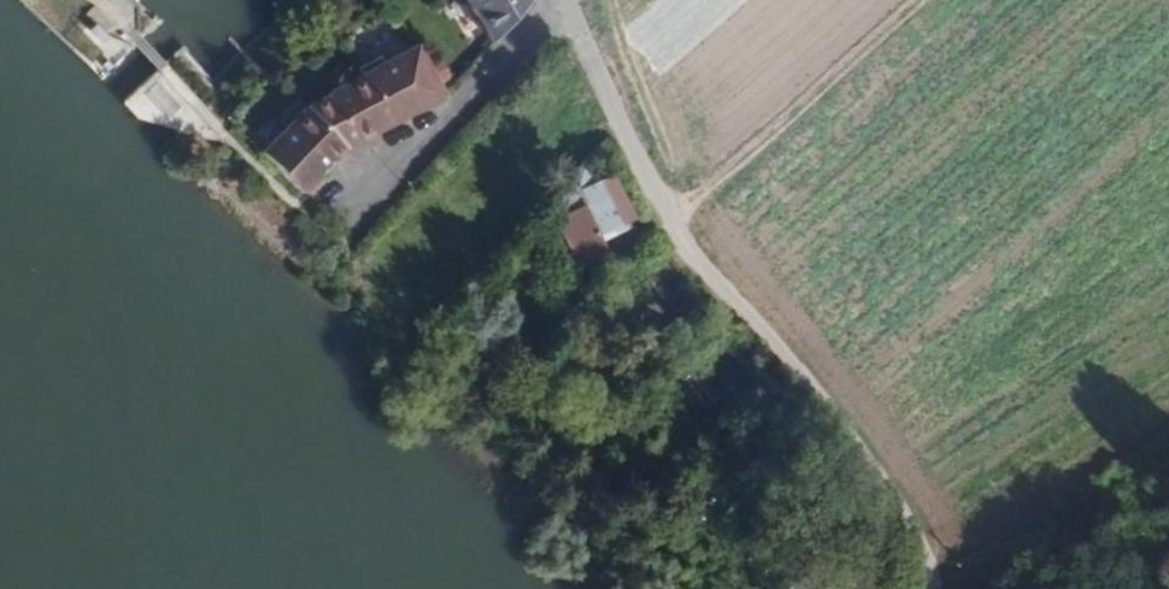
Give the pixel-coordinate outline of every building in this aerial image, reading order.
[(486,36),(490,43),(529,0),(466,0),(486,36)] [(387,126),(441,97),(439,92),(415,46),(383,63),(380,57),(357,70),(360,76),(387,126)] [(343,149),(387,126),(360,76),(326,95),(328,98),(304,111),(343,149)] [(304,111),(294,100),(280,115),(275,119),(285,127),(259,154),(300,193),(343,149),(304,111)] [(610,155),(601,138),(592,146),(600,160),(610,155)] [(579,160),(551,190),(563,214),(557,217),(536,228),(554,262),(572,252),(577,265),(604,251),(598,240),(624,227),(620,220),(607,227),(586,187),(592,184),(579,160)] [(607,227),(620,220),(630,214),(609,175),(592,184),(586,187),(607,227)] [(514,372),(524,379),(529,373),(519,365),(514,372)] [(703,405),(711,399),(689,374),(682,380),(703,405)]
